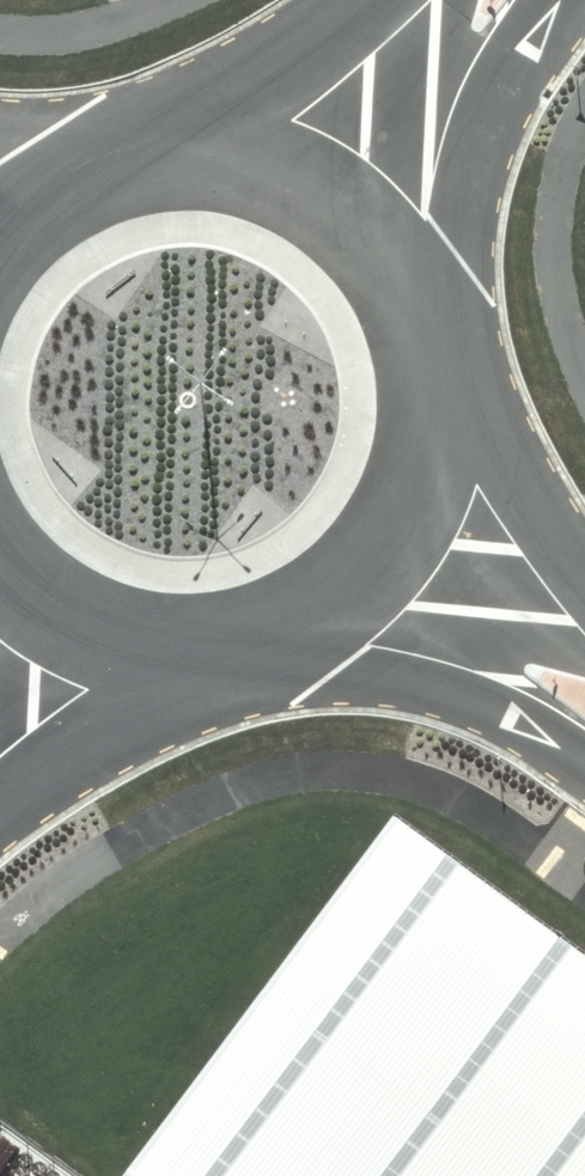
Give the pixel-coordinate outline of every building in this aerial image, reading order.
[(157,1175),(584,1175),(584,978),(402,844),(157,1175)]
